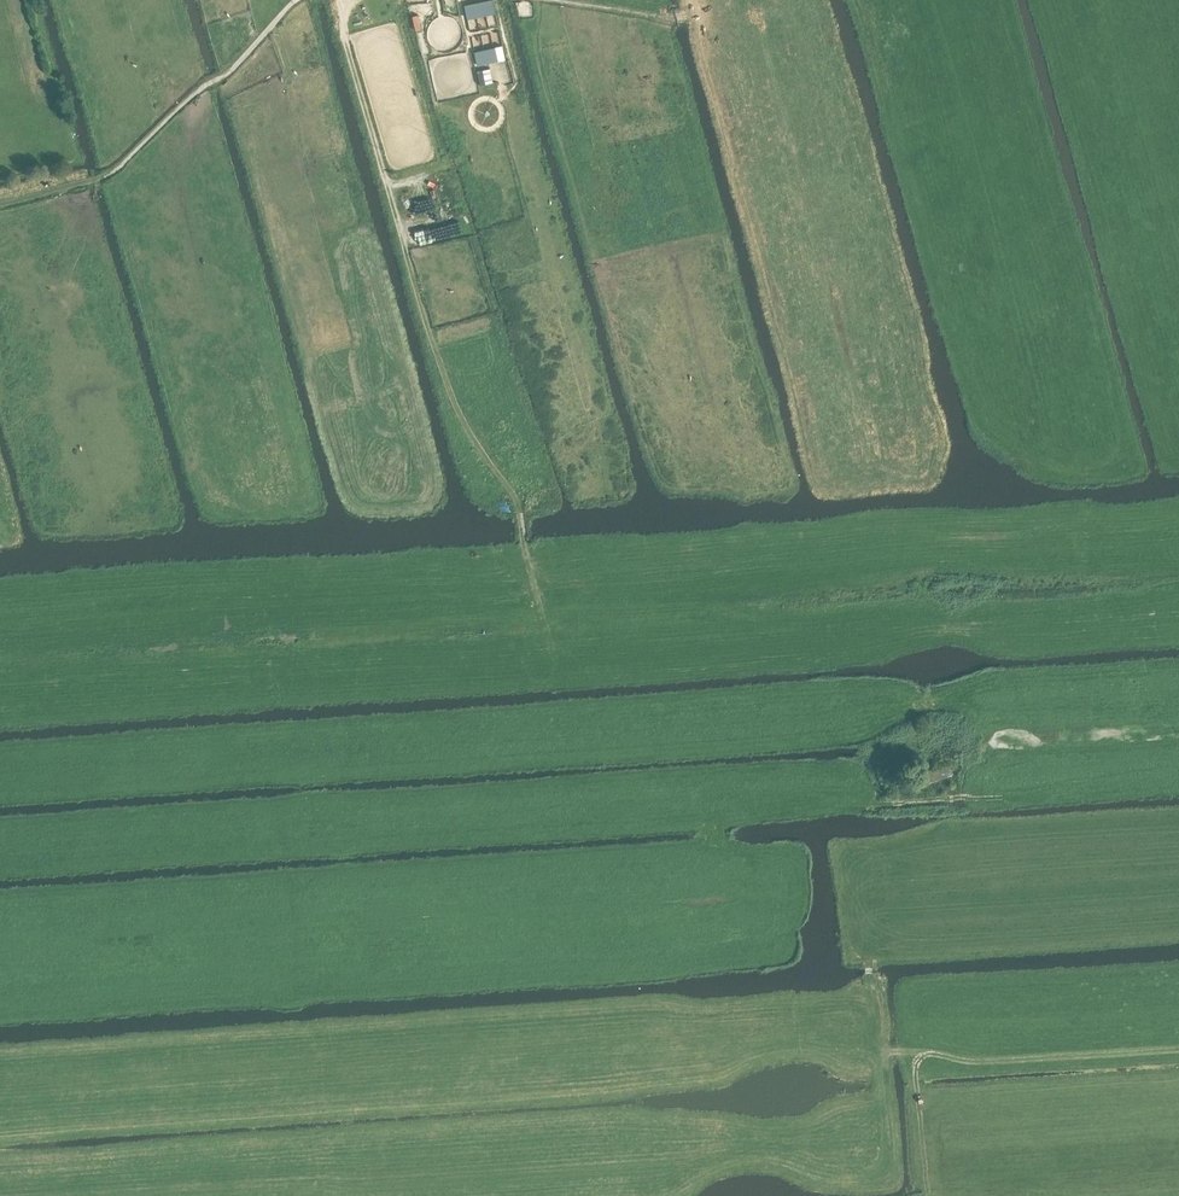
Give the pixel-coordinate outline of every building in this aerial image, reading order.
[(497,45),(500,58),(506,56),(503,44),(497,45)] [(491,66),(478,69),(481,82),(494,80),(491,66)]
